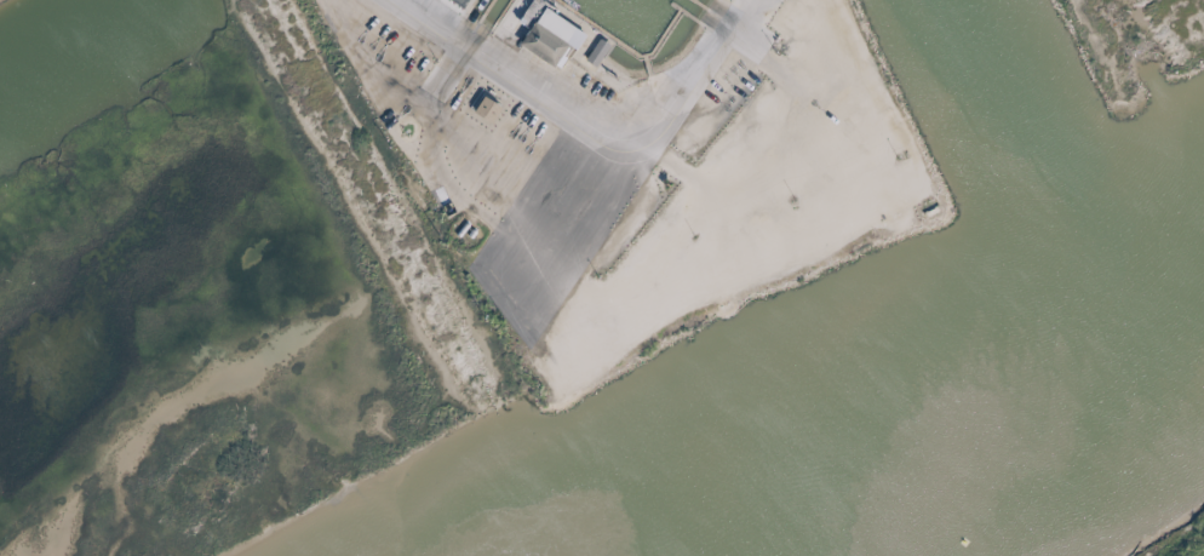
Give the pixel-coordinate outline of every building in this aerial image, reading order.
[(571,30),(538,8),(512,46),(545,68),(571,30)] [(582,61),(591,67),(604,47),(594,40),(582,61)] [(472,91),(460,108),(482,120),(494,103),(472,91)]
